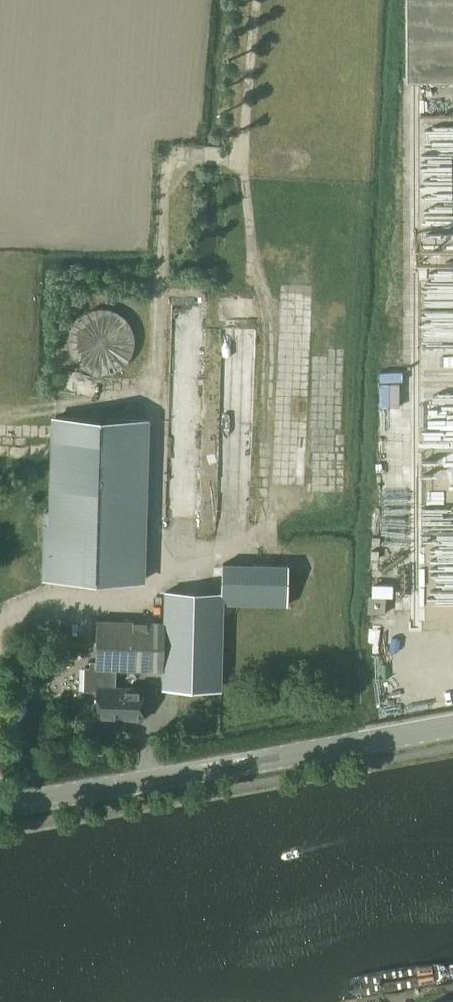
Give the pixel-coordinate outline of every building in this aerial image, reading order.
[(406,78),(452,77),(452,0),(406,0),(406,78)] [(78,319),(76,322),(75,324),(73,327),(72,329),(71,332),(71,335),(70,337),(70,340),(70,343),(70,346),(71,349),(72,351),(73,354),(74,357),(75,359),(77,361),(79,364),(81,365),(83,367),(86,369),(88,370),(91,371),(94,372),(96,373),(99,373),(102,373),(105,373),(108,373),(111,372),(113,371),(116,370),(118,369),(121,367),(123,366),(125,364),(127,362),(129,359),(130,357),(131,354),(132,352),(133,349),(134,346),(134,343),(134,341),(134,338),(134,335),(133,332),(132,330),(131,327),(130,324),(128,322),(126,320),(124,318),(122,316),(120,314),(117,313),(115,312),(112,311),(109,310),(107,309),(104,309),(101,309),(98,309),(95,310),(93,310),(90,311),(87,313),(85,314),(82,316),(80,317),(78,319)] [(146,418),(55,416),(55,445),(51,584),(141,586),(146,418)] [(97,619),(96,661),(91,660),(90,666),(85,666),(84,690),(98,690),(97,718),(142,719),(143,687),(115,686),(116,668),(163,670),(163,687),(212,688),(221,688),(223,602),(287,604),(288,564),(223,562),(222,592),(166,591),(165,621),(97,619)] [(372,585),(372,594),(392,595),(392,586),(372,585)] [(368,595),(368,612),(385,613),(386,595),(368,595)]
